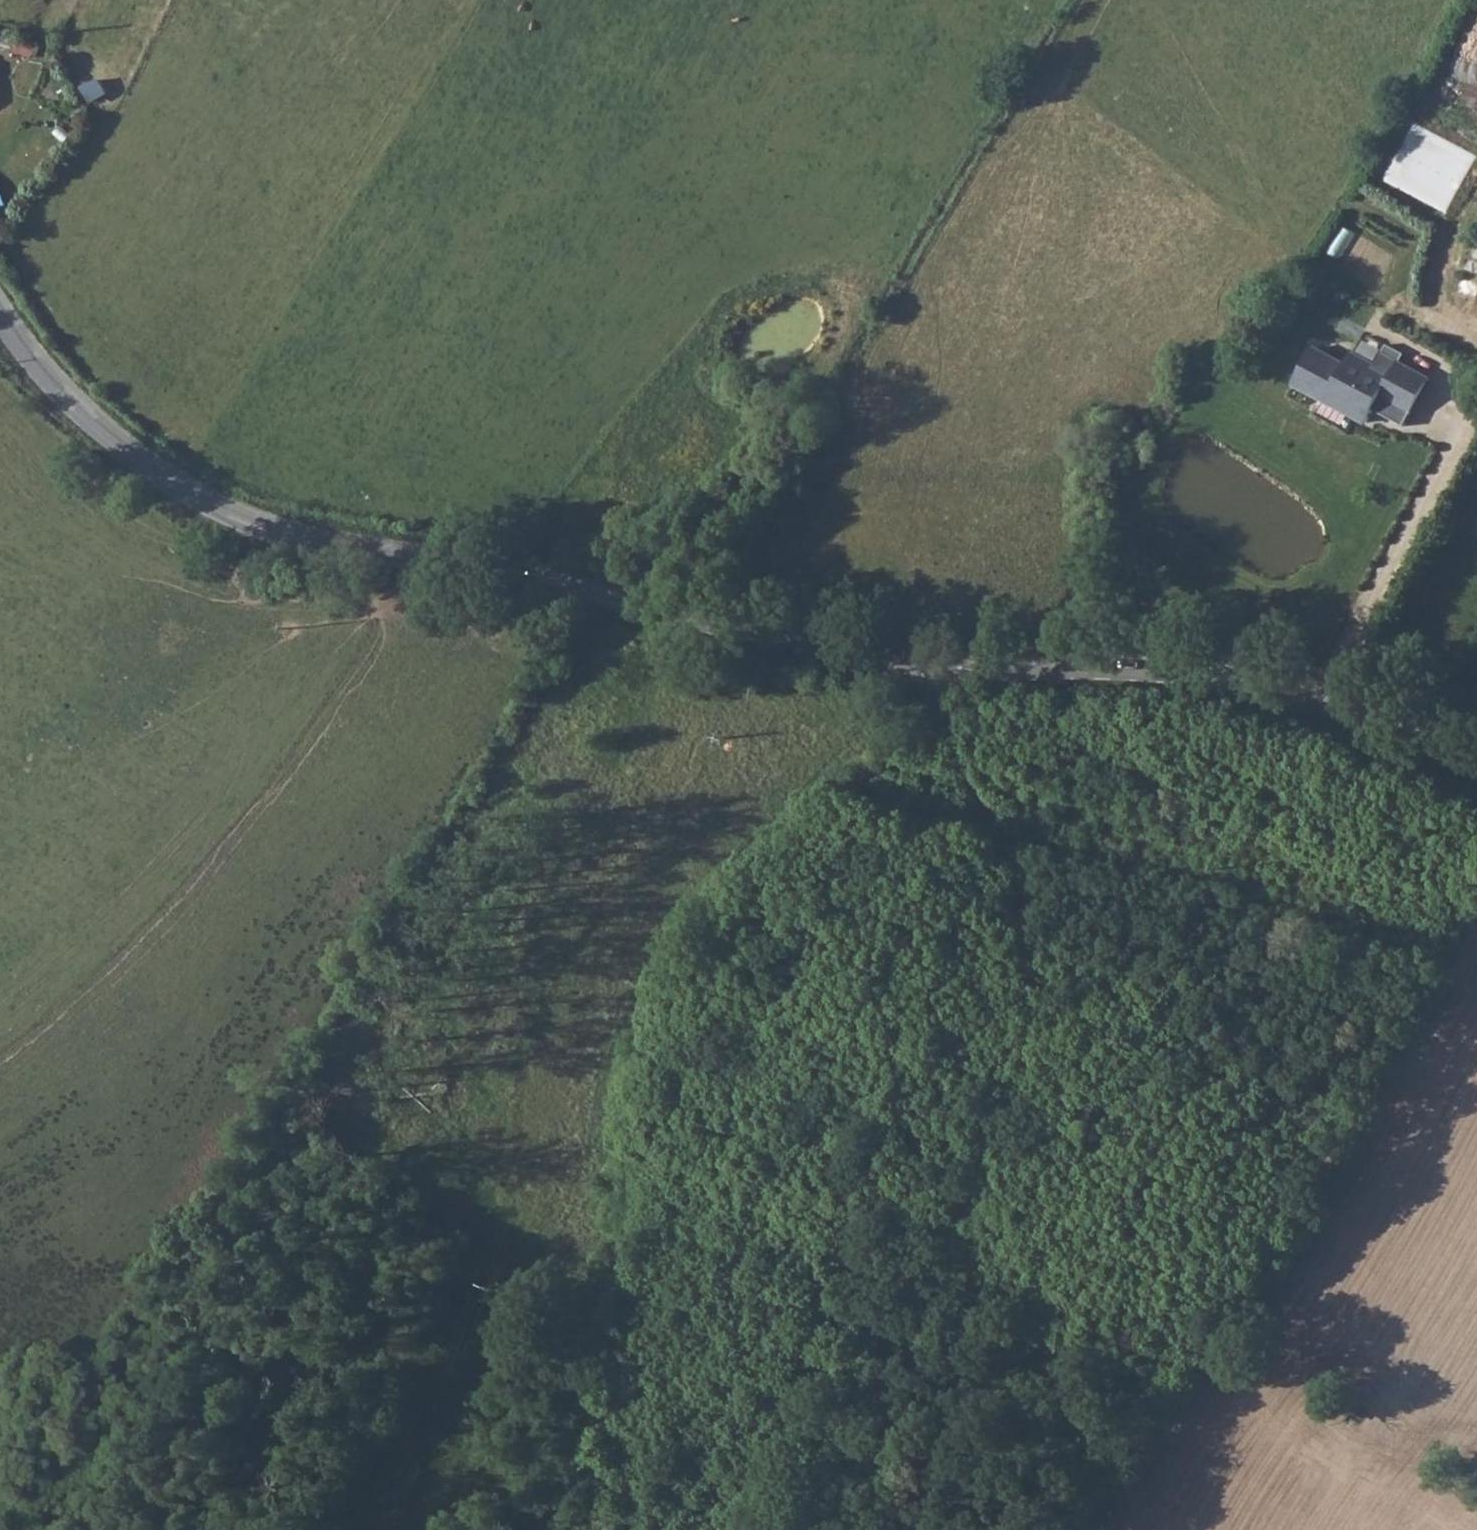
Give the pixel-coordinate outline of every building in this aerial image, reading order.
[(1344,365),(1307,345),(1287,382),(1361,422),(1368,408),(1403,427),(1431,378),(1359,339),(1344,365)]
